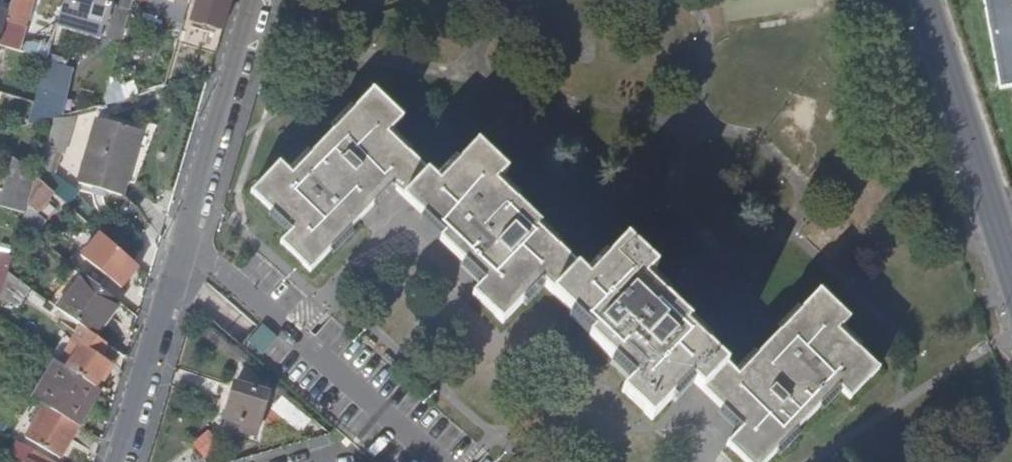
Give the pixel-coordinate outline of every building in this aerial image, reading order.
[(10,9),(0,44),(0,45),(19,50),(34,0),(13,0),(10,9)] [(62,12),(106,25),(113,0),(65,0),(62,12)] [(1005,72),(1011,71),(1011,0),(991,0),(1005,72)] [(10,9),(0,6),(0,44),(10,9)] [(208,20),(224,25),(227,14),(210,10),(208,20)] [(49,32),(55,34),(57,27),(51,25),(49,32)] [(71,67),(48,60),(28,123),(61,114),(71,67)] [(280,163),(252,192),(293,230),(281,242),(310,269),(392,185),(444,234),(440,239),(484,281),(473,293),(502,321),(540,281),(593,331),(589,335),(634,378),(623,390),(652,418),(690,378),(742,428),(727,444),(746,461),(765,461),(836,386),(848,398),(876,369),(836,330),(847,319),(818,290),(781,330),(737,376),(685,327),(689,322),(644,279),(655,267),(625,239),(587,279),(536,229),(540,225),(496,181),(507,169),(478,141),(440,181),(388,132),(403,116),(374,88),(292,174),(280,163)] [(55,117),(53,133),(70,135),(72,120),(55,117)] [(122,196),(141,132),(99,118),(80,182),(122,196)] [(35,176),(14,158),(0,204),(0,205),(25,212),(35,176)] [(36,211),(53,192),(35,176),(25,212),(21,224),(34,234),(45,220),(36,211)] [(70,230),(80,219),(70,210),(60,221),(70,230)] [(127,281),(137,269),(99,236),(89,248),(127,281)] [(8,269),(0,267),(0,297),(8,272),(8,269)] [(30,288),(8,272),(0,297),(0,300),(18,306),(30,288)] [(93,334),(117,300),(82,273),(57,308),(81,325),(93,334)] [(247,343),(264,358),(281,340),(264,324),(247,343)] [(98,356),(106,344),(93,334),(81,325),(71,340),(80,346),(66,366),(95,386),(110,365),(98,356)] [(56,360),(66,366),(80,346),(71,340),(56,360)] [(75,423),(96,387),(95,386),(66,366),(56,360),(55,359),(33,398),(45,405),(75,423)] [(258,428),(268,392),(235,382),(225,418),(258,428)] [(302,433),(312,420),(282,396),(272,409),(302,433)] [(59,457),(79,426),(75,423),(45,405),(25,437),(59,457)] [(207,431),(192,443),(204,459),(220,446),(207,431)] [(33,450),(28,461),(56,461),(33,450)]
